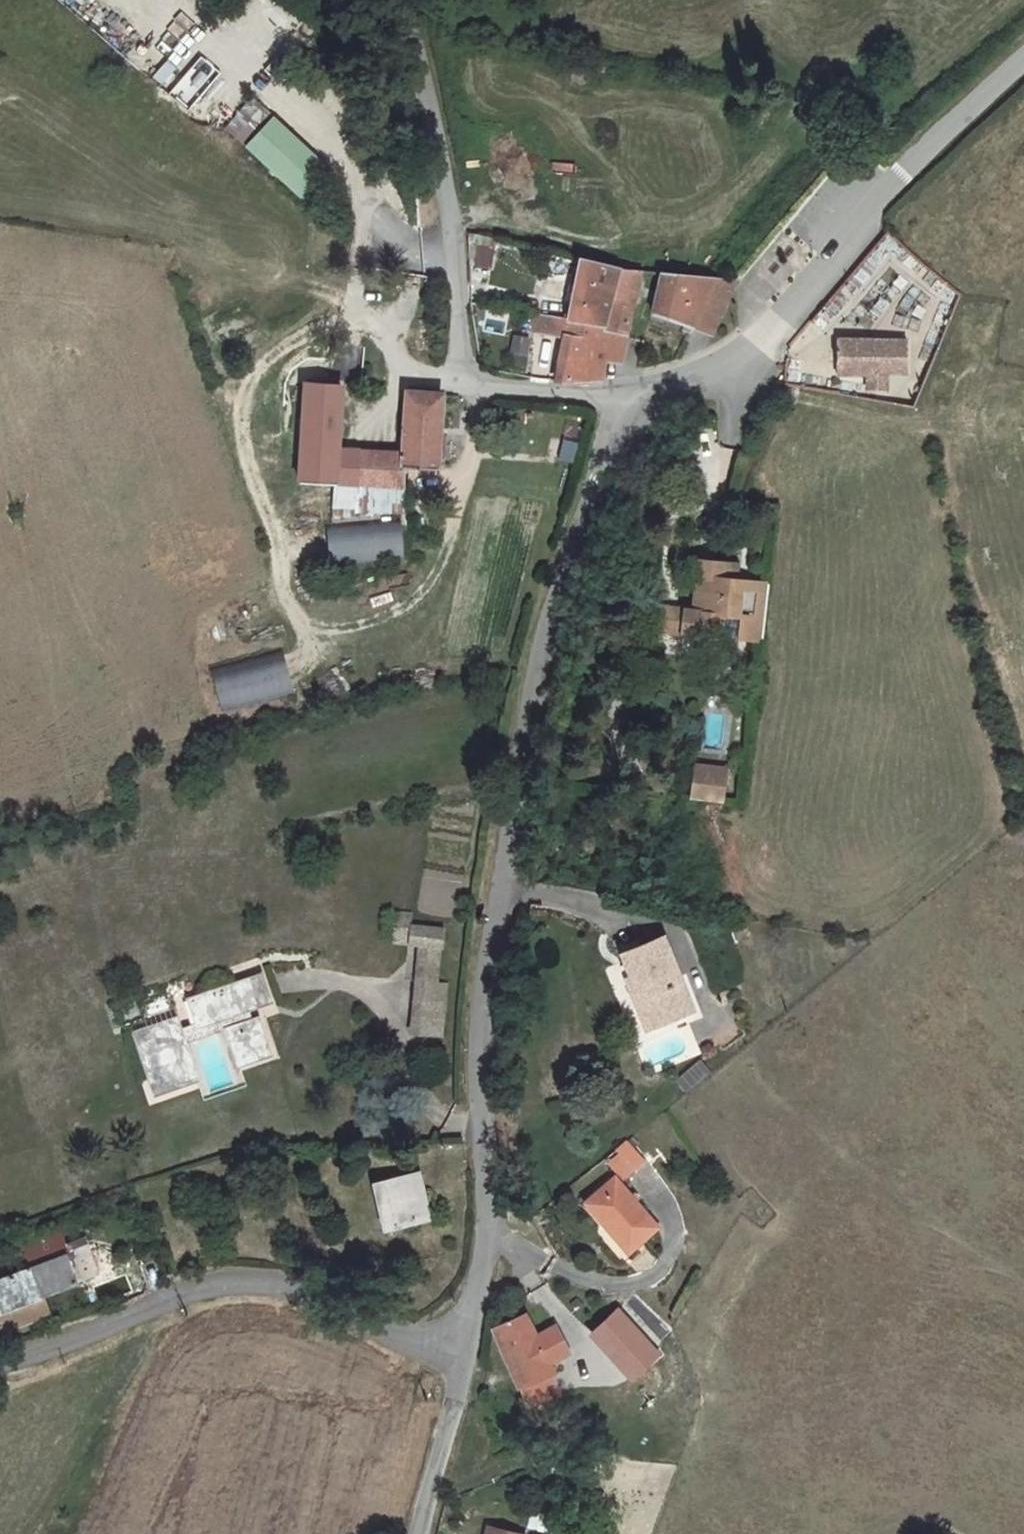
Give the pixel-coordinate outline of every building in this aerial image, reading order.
[(186,59),(177,67),(195,86),(204,77),(186,59)] [(176,77),(172,89),(193,97),(197,85),(176,77)] [(238,113),(224,127),(240,144),(255,130),(238,113)] [(301,201),(331,170),(273,114),(243,145),(301,201)] [(492,242),(470,241),(468,266),(491,267),(492,242)] [(570,309),(611,317),(620,260),(580,250),(570,309)] [(642,264),(620,260),(611,317),(610,326),(631,331),(642,264)] [(719,272),(663,266),(657,317),(698,320),(719,272)] [(629,358),(631,331),(610,326),(611,317),(570,309),(534,303),(531,325),(567,333),(559,372),(607,379),(611,355),(629,358)] [(906,339),(834,338),(835,377),(863,377),(863,391),(887,390),(887,375),(905,376),(906,339)] [(341,484),(342,439),(343,382),(310,382),(305,483),(341,484)] [(408,385),(405,441),(404,463),(440,464),(443,387),(408,385)] [(571,461),(581,426),(568,423),(558,457),(571,461)] [(405,441),(342,439),(341,484),(404,486),(404,463),(405,441)] [(401,523),(327,527),(329,561),(403,557),(401,523)] [(698,576),(694,610),(686,609),(683,632),(723,636),(725,615),(741,617),(739,638),(761,641),(767,591),(744,589),(744,580),(736,579),(728,578),(730,563),(691,558),(689,575),(698,576)] [(736,579),(737,563),(730,563),(728,578),(736,579)] [(768,583),(744,580),(744,589),(767,591),(768,583)] [(686,609),(660,606),(657,629),(683,632),(686,609)] [(284,655),(211,665),(216,706),(290,697),(284,655)] [(698,769),(697,784),(727,786),(728,771),(698,769)] [(697,784),(696,802),(726,804),(727,786),(697,784)] [(420,944),(438,946),(440,926),(408,922),(409,912),(393,910),(390,940),(420,944)] [(679,979),(660,934),(618,951),(635,992),(640,1004),(633,1007),(641,1028),(681,1011),(669,983),(679,979)] [(438,946),(420,944),(410,1032),(439,1035),(444,982),(434,980),(438,946)] [(269,1000),(260,972),(186,997),(194,1020),(174,1027),(170,1016),(128,1030),(148,1089),(191,1075),(179,1040),(223,1025),(236,1061),(263,1052),(247,1007),(269,1000)] [(691,1007),(679,979),(669,983),(681,1011),(691,1007)] [(640,1004),(635,992),(628,995),(633,1007),(640,1004)] [(208,1088),(228,1082),(219,1052),(217,1053),(220,1064),(202,1069),(208,1088)] [(698,1060),(675,1079),(686,1092),(709,1073),(698,1060)] [(641,1169),(618,1143),(610,1149),(605,1153),(629,1179),(636,1174),(641,1169)] [(416,1172),(372,1183),(382,1228),(427,1218),(416,1172)] [(648,1234),(607,1182),(576,1207),(617,1258),(648,1234)] [(42,1294),(77,1282),(66,1249),(61,1248),(58,1240),(37,1246),(43,1265),(0,1279),(0,1309),(2,1308),(42,1294)] [(50,1313),(42,1294),(2,1308),(9,1327),(50,1313)] [(648,1314),(631,1297),(616,1312),(633,1329),(648,1314)] [(652,1349),(633,1329),(616,1312),(593,1335),(644,1388),(657,1376),(641,1360),(652,1349)] [(526,1313),(505,1322),(493,1327),(520,1388),(523,1386),(547,1375),(552,1373),(546,1360),(566,1351),(553,1324),(534,1332),(526,1313)] [(531,1404),(556,1394),(547,1375),(523,1386),(531,1404)]
